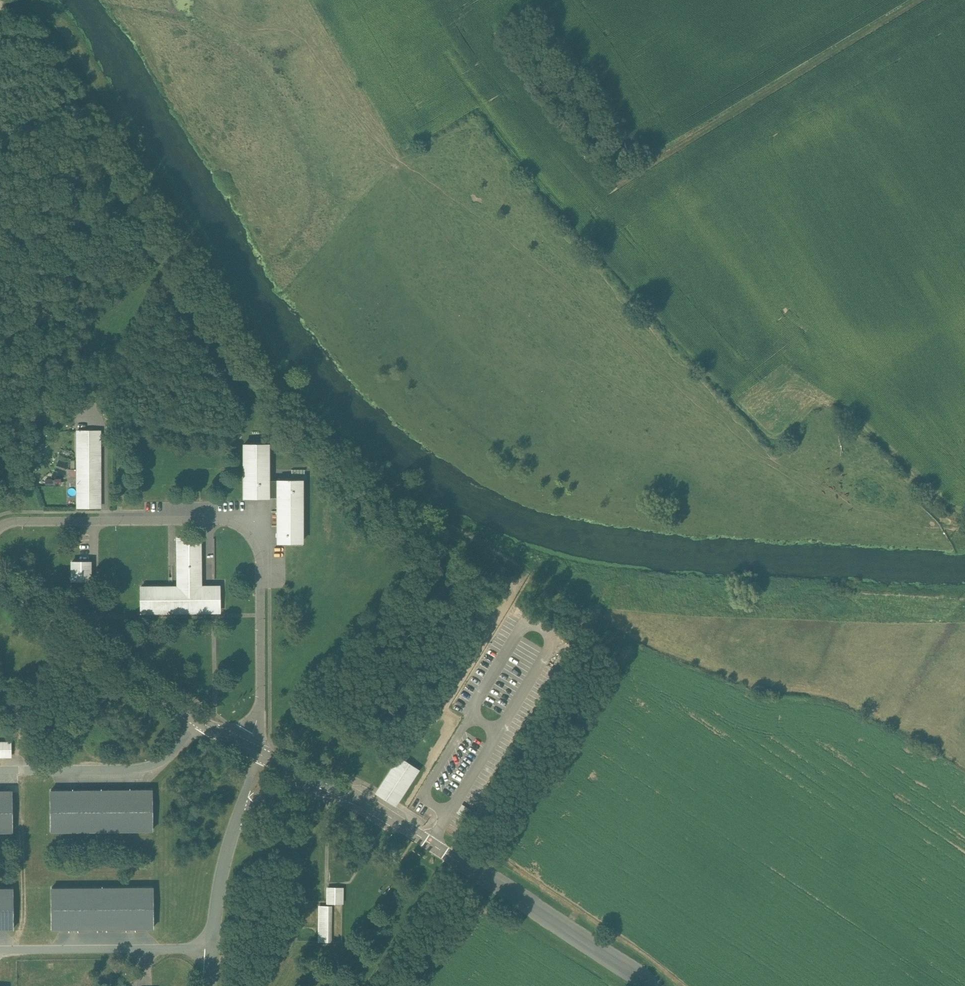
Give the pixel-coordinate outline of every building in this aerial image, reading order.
[(101,431),(80,431),(81,504),(101,504),(101,431)] [(270,445),(245,444),(245,497),(269,497),(269,481),(270,445)] [(68,467),(69,483),(78,483),(77,467),(68,467)] [(279,497),(279,481),(269,481),(269,497),(279,497)] [(303,481),(279,481),(279,497),(278,542),(302,542),(303,481)] [(200,538),(178,538),(179,587),(142,588),(142,614),(221,613),(220,586),(201,586),(200,538)] [(93,562),(74,562),(74,579),(93,579),(93,562)] [(12,744),(0,744),(0,756),(12,756),(12,744)] [(378,795),(397,806),(418,771),(399,760),(378,795)] [(154,831),(154,789),(53,790),(53,832),(154,831)] [(13,790),(0,790),(0,833),(13,833),(13,800),(13,792),(13,790)] [(463,803),(459,811),(465,814),(469,806),(463,803)] [(155,930),(155,887),(55,888),(55,930),(155,930)] [(13,888),(0,888),(0,931),(13,931),(13,888)] [(333,943),(333,905),(341,905),(341,891),(328,891),(328,907),(321,907),(321,943),(333,943)]
